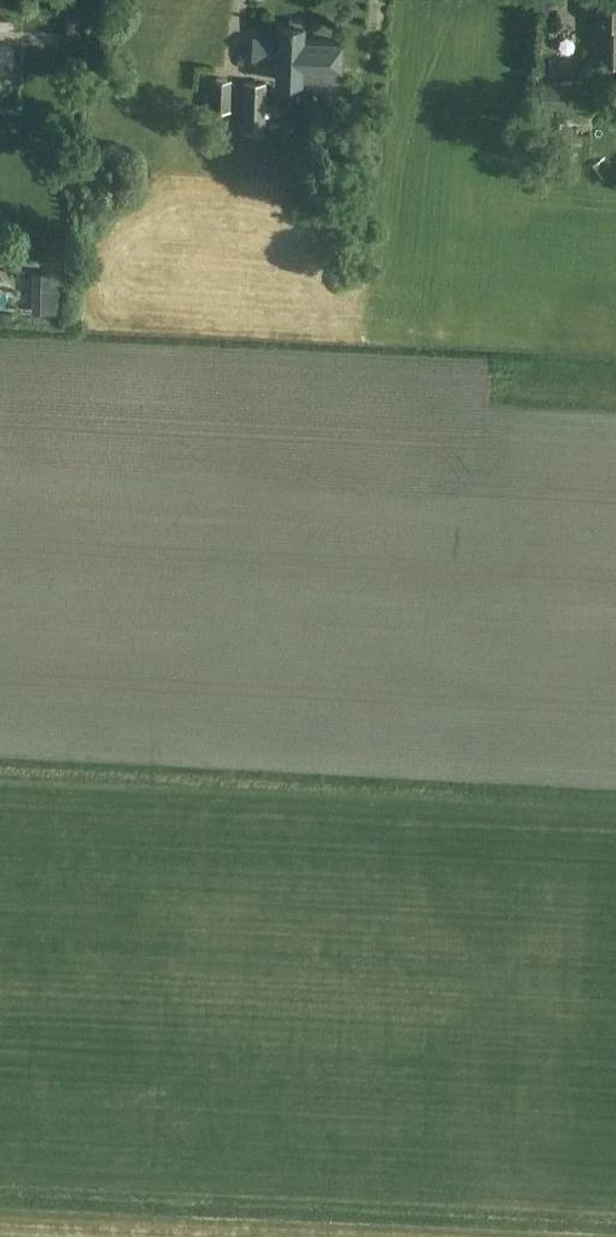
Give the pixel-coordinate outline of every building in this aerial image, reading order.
[(615,61),(615,0),(594,0),(594,22),(591,22),(591,61),(615,61)] [(254,43),(253,57),(276,58),(276,80),(301,81),(301,79),(336,81),(336,67),(341,67),(342,41),(303,40),(304,25),(277,24),(277,44),(254,43)] [(230,110),(232,80),(193,78),(192,108),(230,110)] [(265,132),(266,82),(243,82),(242,131),(265,132)] [(40,270),(39,307),(61,307),(61,270),(40,270)]
